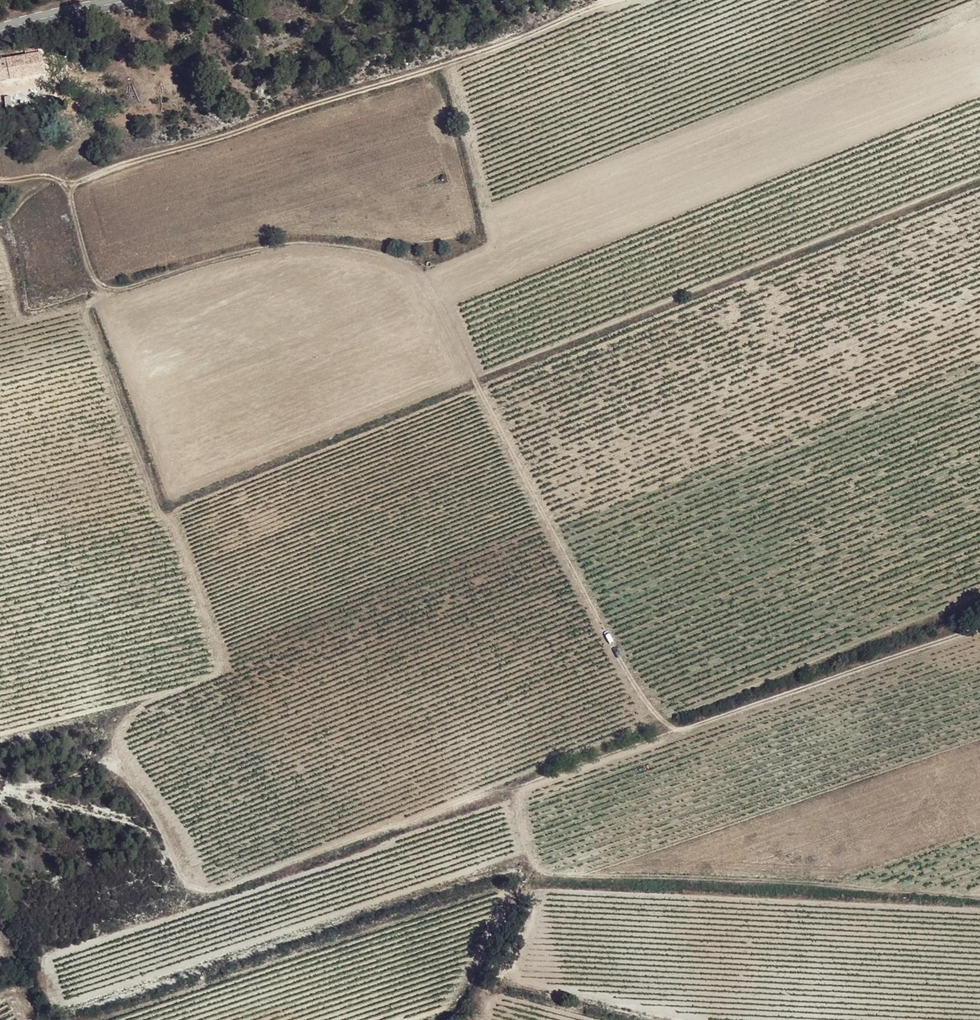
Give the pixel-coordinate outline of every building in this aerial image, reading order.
[(0,57),(0,80),(43,72),(39,50),(0,57)]
